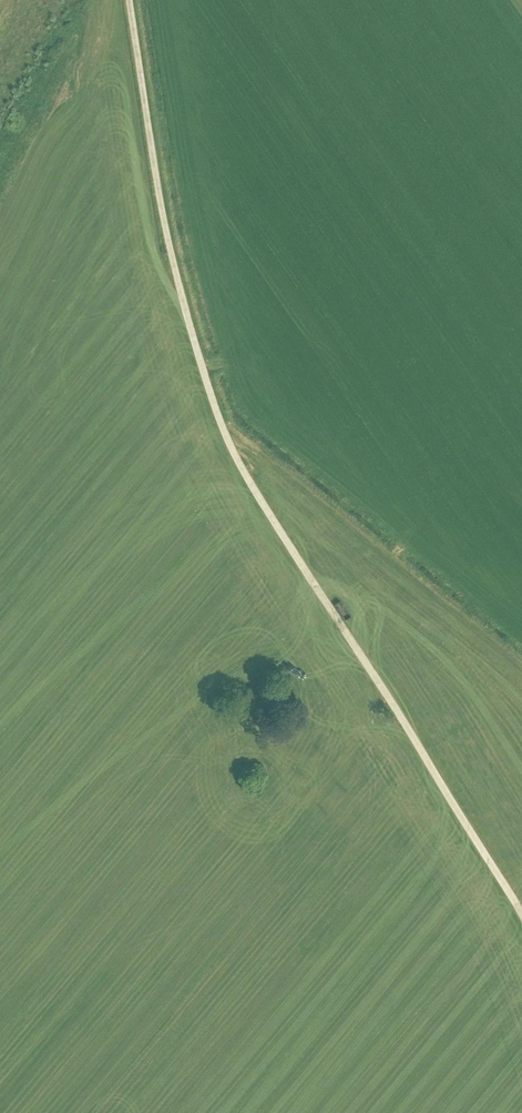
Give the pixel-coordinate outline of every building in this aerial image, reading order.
[(303,540),(310,536),(307,529),(300,533),(303,540)] [(332,651),(331,660),(339,661),(340,652),(332,651)] [(335,758),(335,749),(322,748),(322,757),(335,758)] [(358,862),(349,865),(354,875),(362,872),(358,862)]
